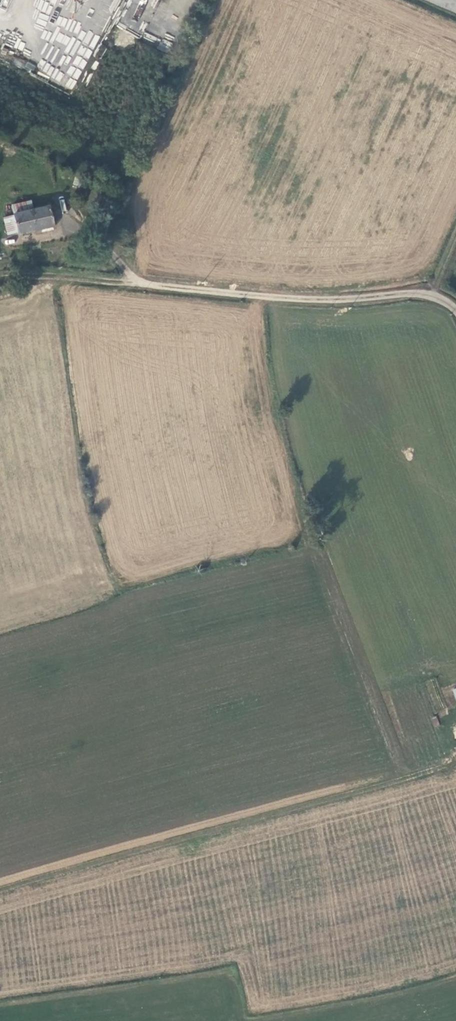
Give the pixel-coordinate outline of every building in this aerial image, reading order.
[(11,212),(26,208),(24,199),(9,203),(11,212)] [(16,230),(17,232),(50,224),(45,204),(26,208),(11,212),(12,213),(16,230)] [(16,230),(12,213),(2,216),(6,232),(16,230)]
